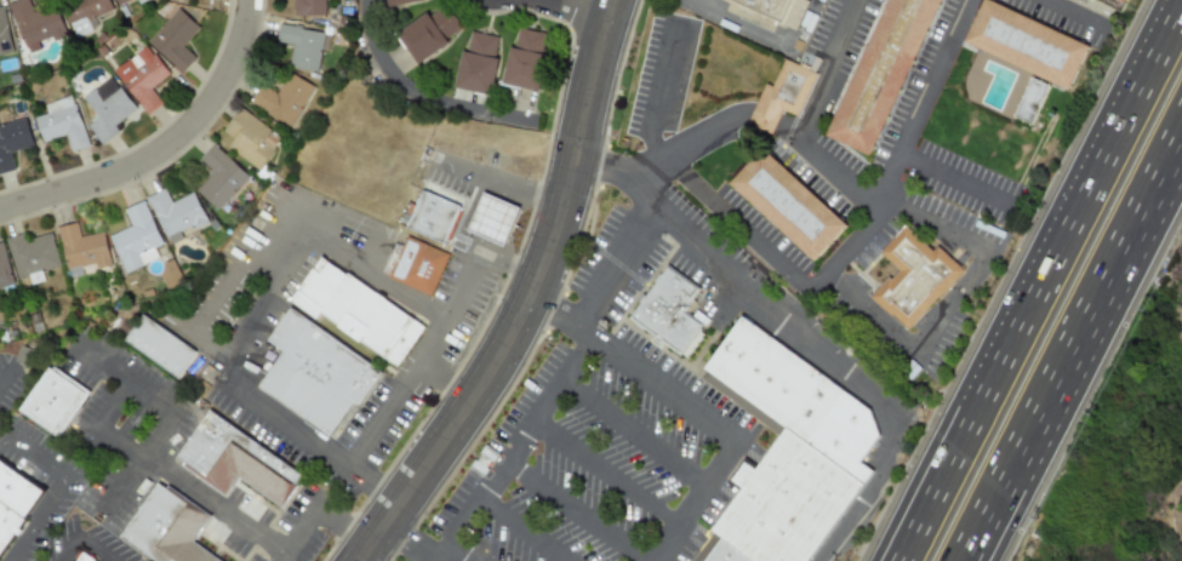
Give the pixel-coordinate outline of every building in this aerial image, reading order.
[(27,54),(40,49),(38,44),(66,33),(55,4),(33,13),(28,0),(19,0),(8,4),(27,54)] [(92,32),(88,20),(112,11),(108,0),(69,0),(61,3),(75,38),(92,32)] [(293,15),(324,15),(324,0),(293,0),(293,15)] [(787,27),(800,0),(733,0),(732,1),(787,27)] [(828,134),(890,0),(942,0),(870,154),(828,134)] [(992,1),(1097,50),(1078,92),(973,45),(992,1)] [(414,63),(462,30),(444,2),(396,35),(414,63)] [(13,53),(4,7),(0,7),(0,55),(13,53)] [(199,28),(178,8),(147,41),(181,73),(195,58),(182,46),(199,28)] [(275,42),(291,45),(287,68),(315,73),(322,32),(278,24),(275,42)] [(502,84),(538,92),(550,34),(514,27),(502,84)] [(500,38),(470,32),(466,52),(461,51),(453,88),(489,95),(500,38)] [(113,71),(147,115),(162,104),(150,88),(169,74),(147,46),(113,71)] [(784,61),(815,75),(796,115),(782,109),(771,132),(749,122),(765,85),(772,90),(784,61)] [(313,85),(287,73),(276,94),(259,85),(249,105),(293,126),(313,85)] [(97,118),(87,125),(101,145),(118,132),(114,125),(135,110),(111,76),(82,97),(97,118)] [(1039,82),(1055,90),(1037,128),(1020,120),(1039,82)] [(88,146),(72,95),(44,104),(47,114),(34,118),(43,142),(65,135),(71,152),(88,146)] [(258,170),(281,138),(240,108),(222,132),(232,139),(226,147),(258,170)] [(14,171),(10,152),(32,147),(27,119),(0,125),(0,174),(14,171)] [(196,190),(218,210),(249,177),(214,144),(199,160),(212,172),(196,190)] [(738,187),(821,268),(853,233),(770,153),(738,187)] [(146,197),(170,245),(183,239),(179,232),(191,226),(193,231),(208,223),(192,192),(171,203),(164,188),(146,197)] [(466,231),(503,246),(519,208),(482,192),(466,231)] [(428,237),(451,247),(467,211),(442,200),(428,237)] [(162,244),(143,201),(124,210),(131,226),(109,236),(124,269),(154,256),(151,249),(162,244)] [(66,270),(96,263),(97,269),(111,266),(104,232),(81,237),(78,223),(57,227),(66,270)] [(910,230),(940,256),(943,251),(969,274),(917,331),(881,298),(904,274),(887,254),(910,230)] [(51,233),(27,240),(25,233),(5,239),(17,278),(60,266),(51,233)] [(393,280),(435,298),(453,258),(411,239),(393,280)] [(14,285),(3,242),(0,243),(0,288),(14,285)] [(325,261),(297,303),(321,322),(325,316),(400,370),(428,330),(325,261)] [(167,289),(182,282),(173,262),(158,268),(167,289)] [(675,269),(703,292),(667,342),(638,321),(675,269)] [(297,311),(389,376),(366,408),(360,405),(336,441),(264,390),(290,355),(275,344),(297,311)] [(196,353),(143,314),(123,340),(176,379),(196,353)] [(667,343),(685,356),(707,327),(687,314),(667,343)] [(712,373),(794,433),(867,486),(868,487),(876,475),(866,464),(884,440),(875,413),(748,319),(712,373)] [(18,413),(60,437),(88,389),(46,365),(18,413)] [(181,462),(228,498),(242,481),(287,511),(303,490),(298,486),(303,479),(216,417),(181,462)] [(867,486),(815,560),(752,560),(727,543),(718,537),(749,492),(738,483),(753,465),(763,474),(794,433),(867,486)] [(47,492),(0,560),(0,462),(1,460),(47,492)] [(196,544),(219,560),(156,560),(127,540),(164,487),(213,520),(196,544)] [(727,543),(714,560),(752,560),(727,543)] [(84,553),(97,560),(78,560),(84,553)]
